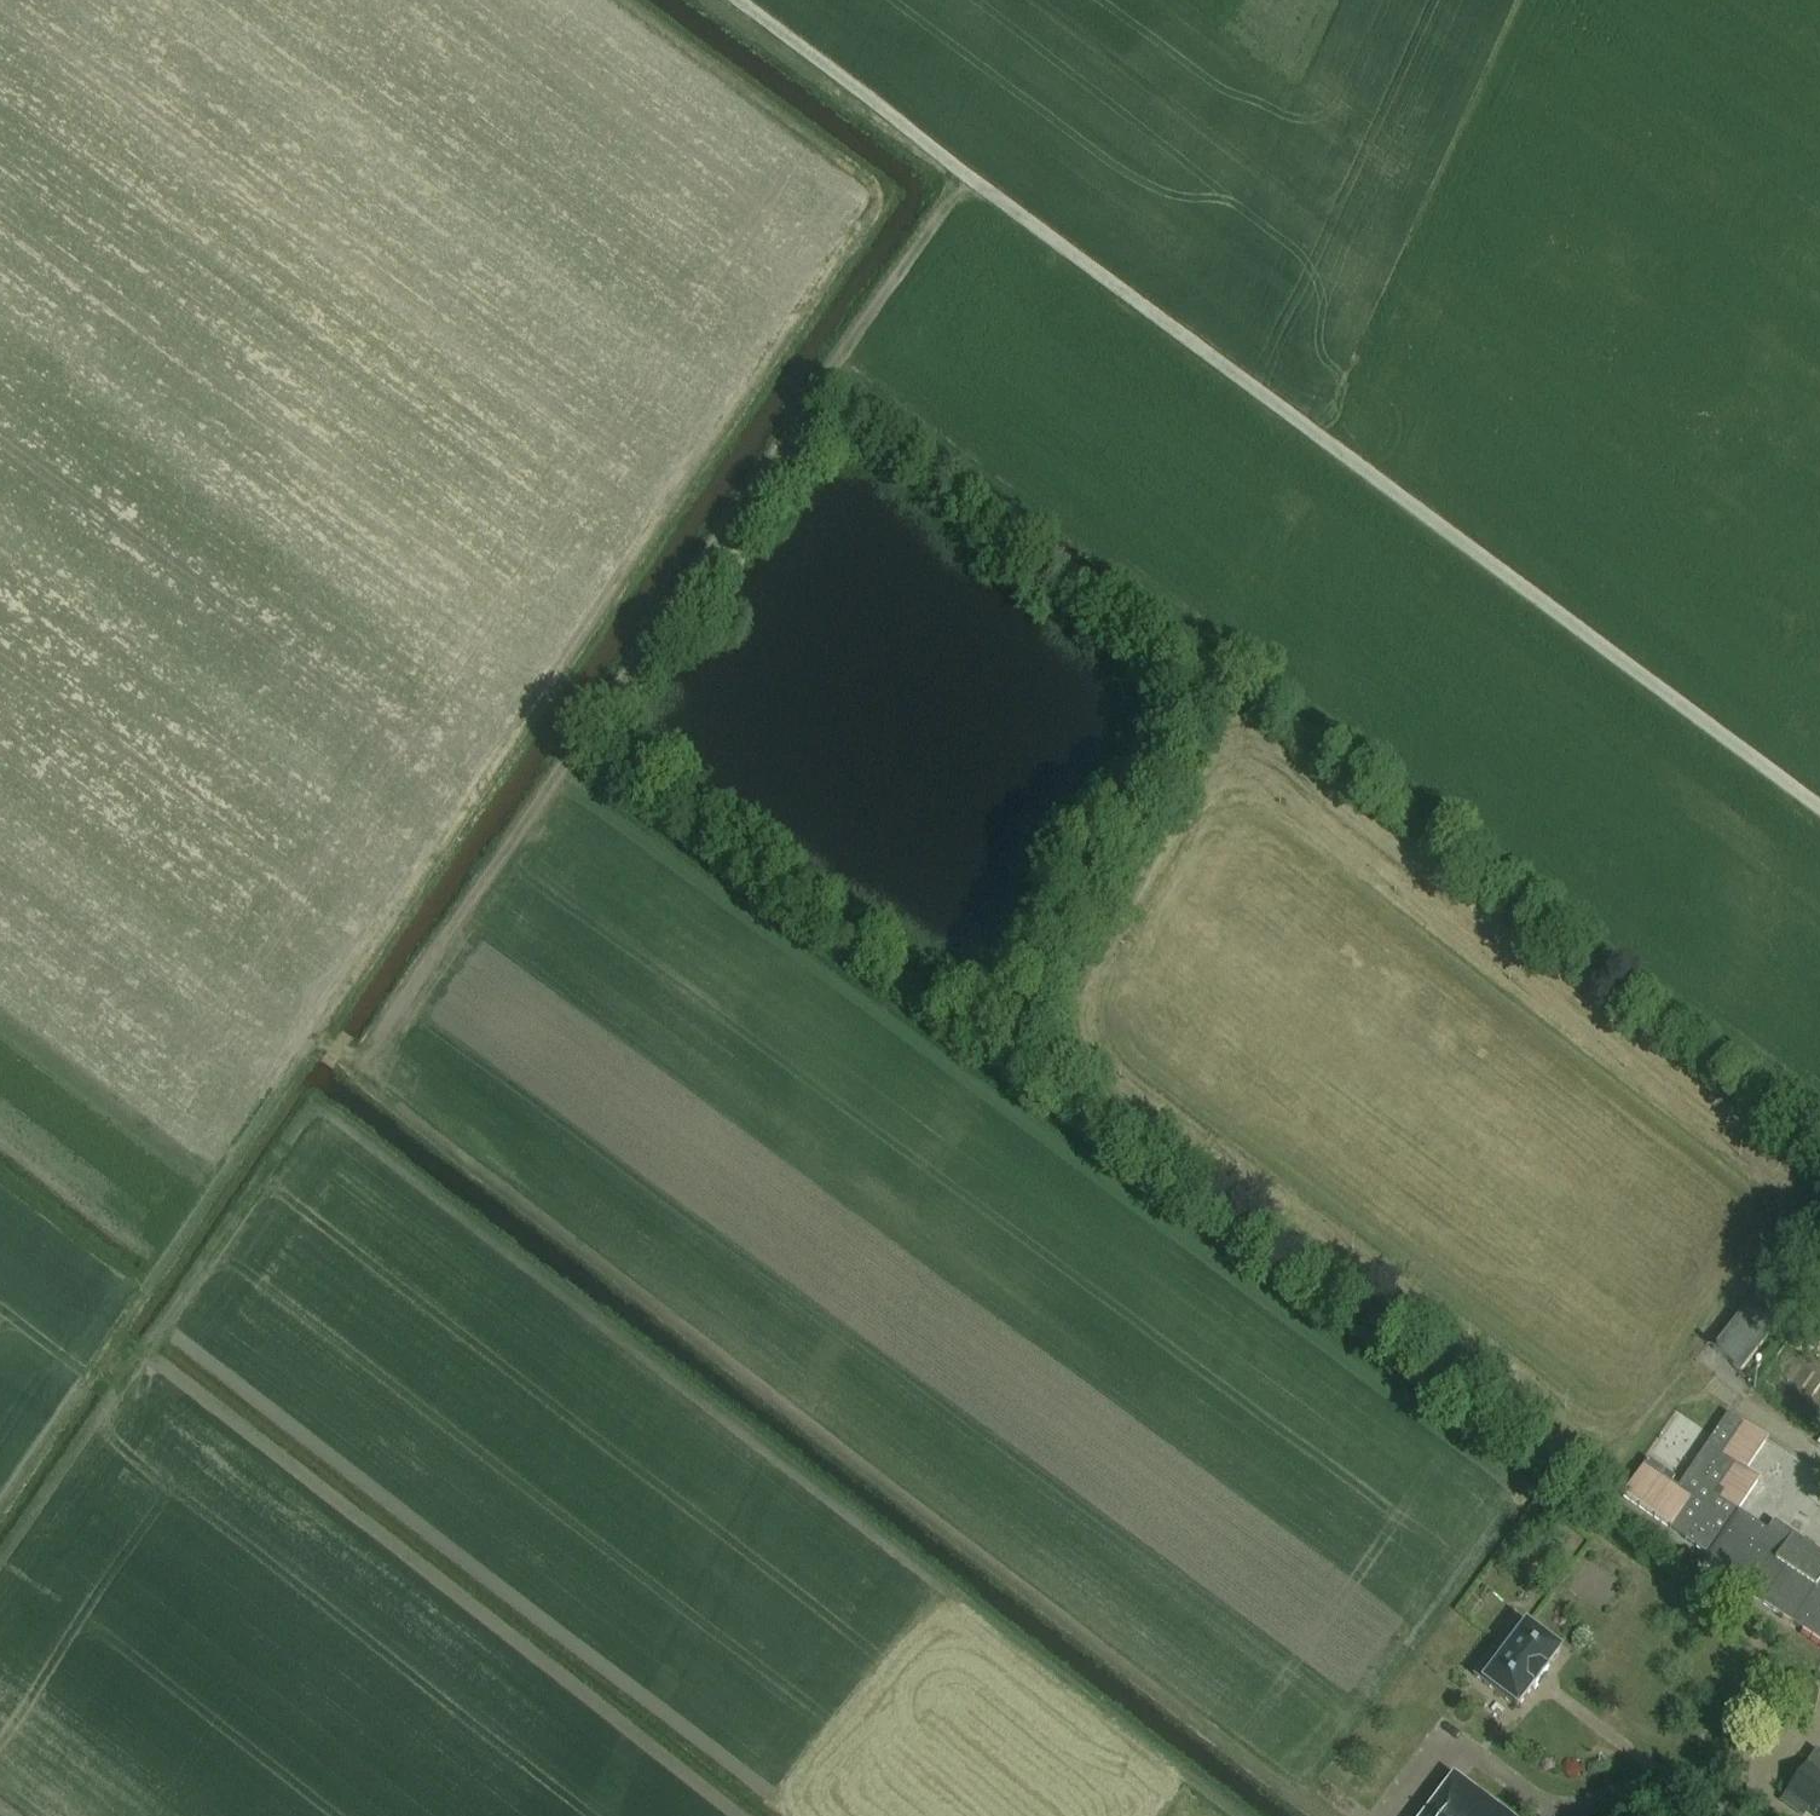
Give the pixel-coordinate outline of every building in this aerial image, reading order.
[(1757,1294),(1713,1349),(1741,1372),(1785,1316),(1757,1294)] [(1748,1473),(1768,1442),(1766,1441),(1728,1415),(1718,1430),(1716,1433),(1706,1447),(1703,1444),(1709,1435),(1706,1433),(1680,1415),(1654,1454),(1653,1454),(1683,1474),(1696,1455),(1697,1454),(1700,1457),(1678,1489),(1662,1478),(1665,1472),(1649,1461),(1624,1498),(1715,1557),(1706,1571),(1819,1645),(1819,1560),(1770,1525),(1766,1531),(1740,1513),(1761,1481),(1748,1473)] [(1518,1619),(1474,1677),(1518,1710),(1534,1690),(1536,1692),(1549,1674),(1547,1673),(1563,1651),(1526,1623),(1525,1625),(1518,1619)] [(1818,1762),(1811,1772),(1803,1766),(1782,1795),(1789,1800),(1782,1810),(1791,1815),(1800,1815),(1802,1813),(1807,1815),(1819,1815),(1819,1764),(1818,1762)] [(1453,1775),(1423,1815),(1507,1815),(1453,1775)]
